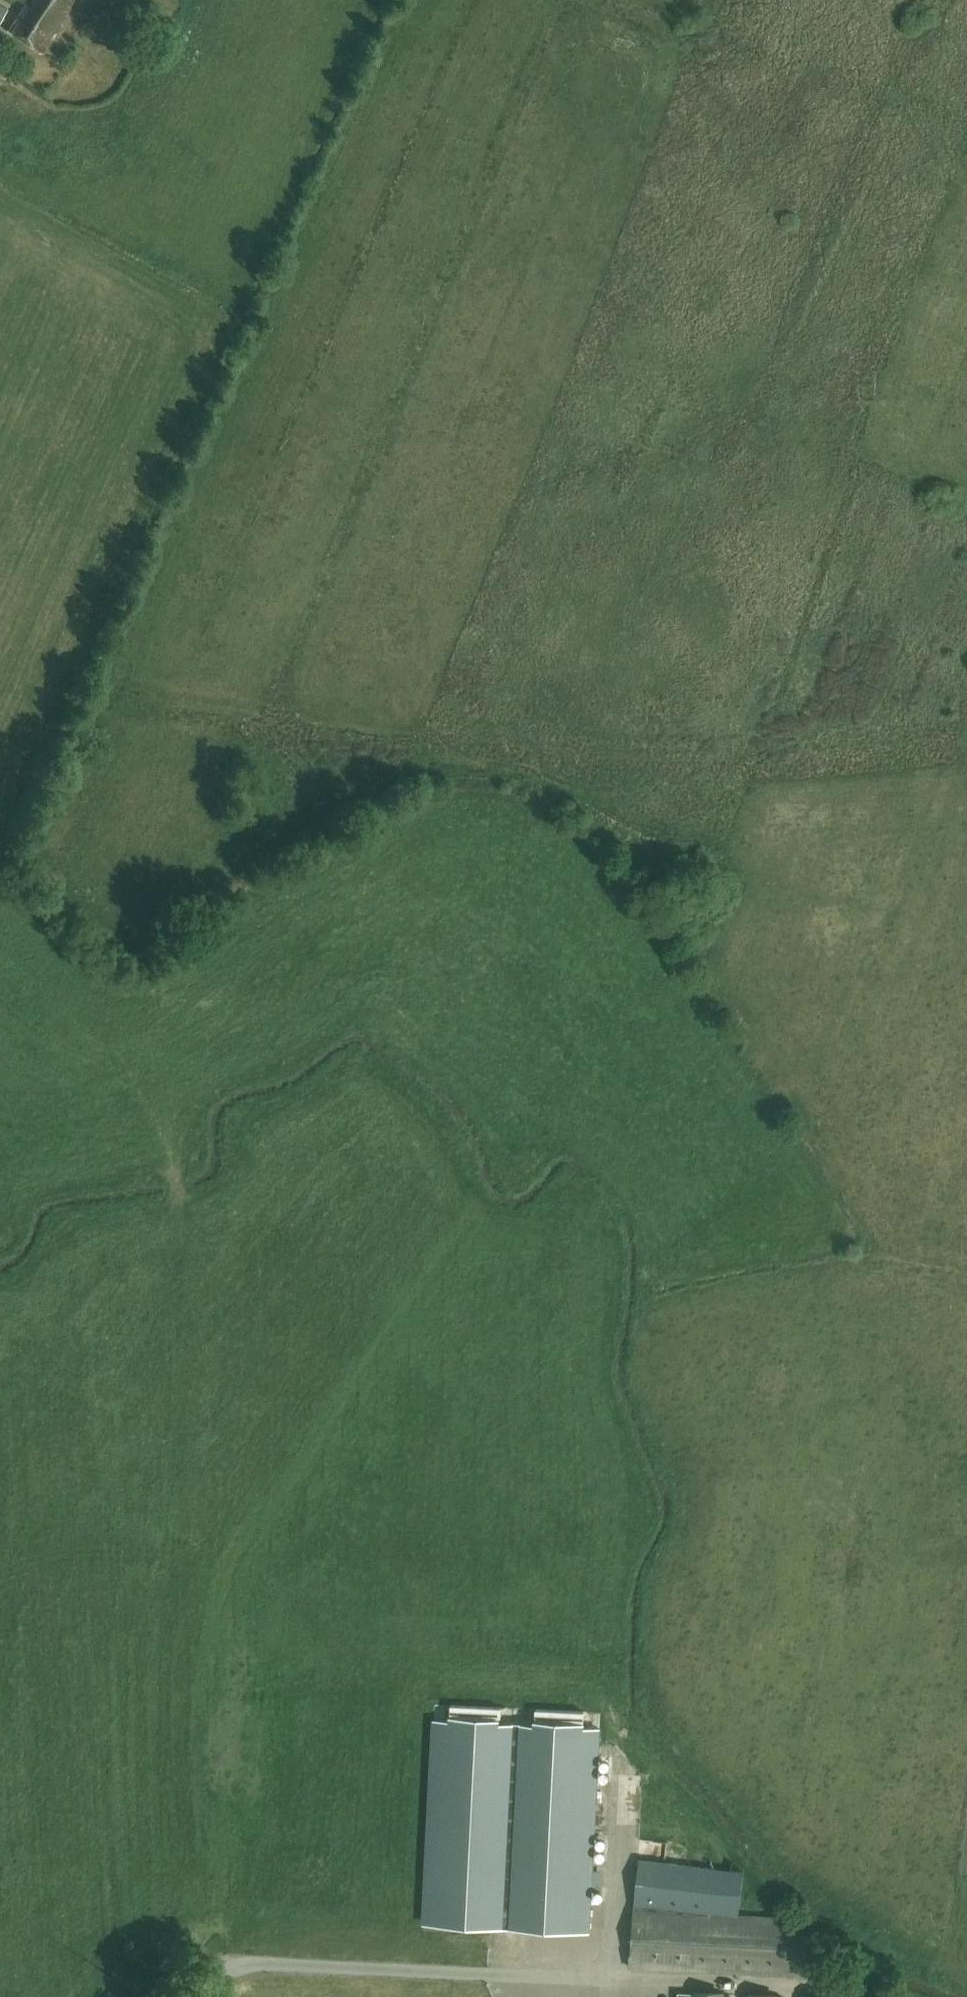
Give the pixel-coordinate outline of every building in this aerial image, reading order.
[(29,5),(25,2),(8,29),(43,52),(68,14),(66,12),(73,0),(32,0),(29,5)] [(424,1919),(590,1927),(590,1926),(591,1926),(591,1922),(590,1922),(600,1729),(583,1728),(584,1712),(536,1709),(535,1725),(499,1723),(499,1717),(501,1717),(502,1707),(451,1705),(450,1721),(434,1720),(424,1919)] [(812,1940),(785,1938),(787,1916),(737,1913),(742,1871),(640,1859),(635,1903),(634,1908),(634,1909),(634,1910),(632,1954),(630,1954),(630,1965),(629,1965),(629,1966),(810,1975),(812,1940)]
